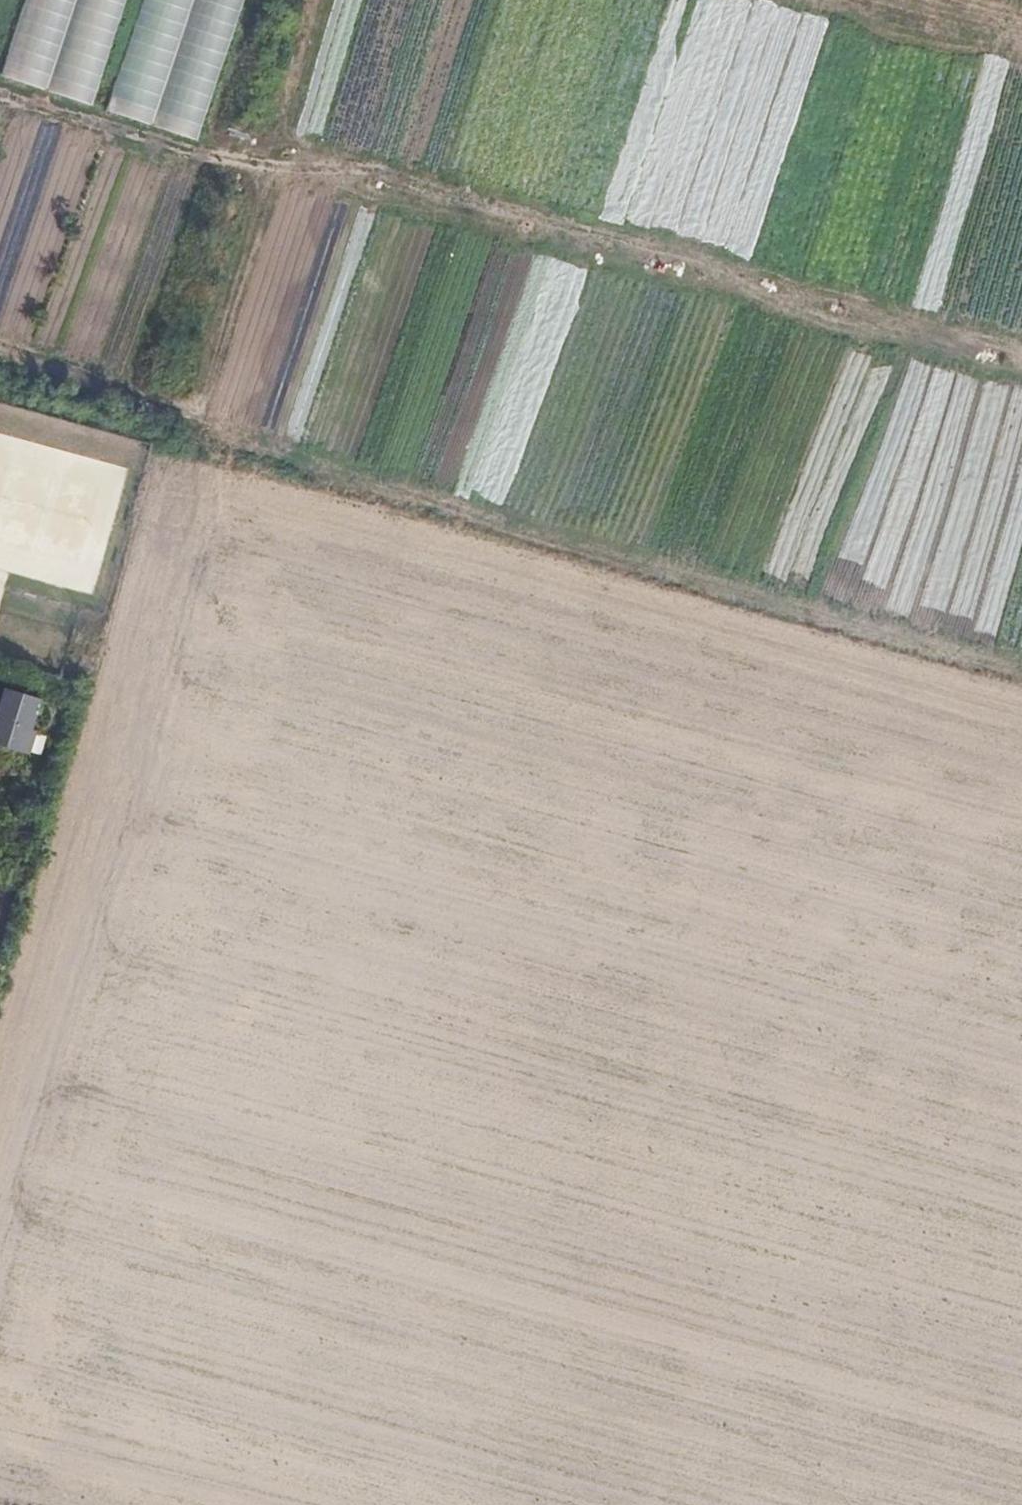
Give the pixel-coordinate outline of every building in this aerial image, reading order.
[(0,76),(47,92),(78,0),(26,0),(0,76)] [(47,92),(92,107),(128,0),(78,0),(47,92)] [(106,111),(152,126),(195,0),(143,0),(106,111)] [(152,126),(198,141),(245,0),(195,0),(152,126)] [(20,729),(11,727),(14,718),(23,720),(29,722),(35,699),(0,689),(0,748),(23,755),(31,732),(20,729)] [(11,727),(20,729),(23,720),(14,718),(11,727)]
